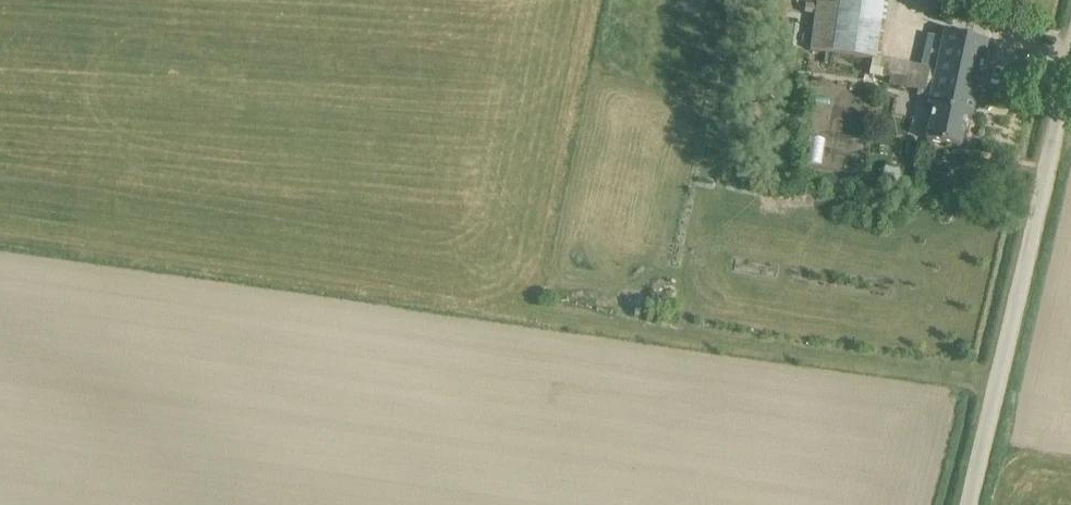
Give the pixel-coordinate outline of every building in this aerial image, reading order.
[(810,49),(880,57),(886,0),(816,0),(810,49)] [(988,41),(945,32),(930,106),(934,107),(927,140),(961,147),(967,116),(972,117),(988,41)]
